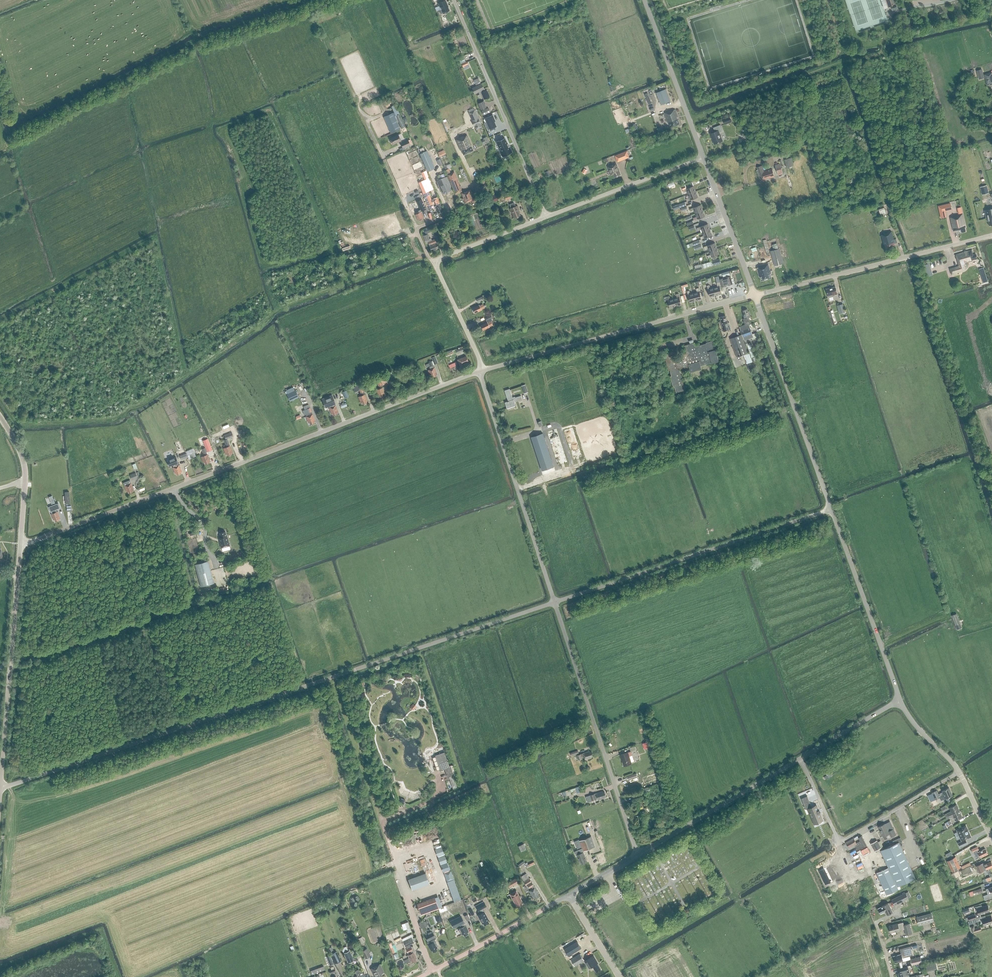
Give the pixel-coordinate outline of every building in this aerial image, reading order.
[(441,9),(438,11),(440,13),(441,14),(443,13),(449,10),(446,5),(447,4),(445,0),(438,3),(441,9)] [(893,11),(898,10),(895,0),(885,0),(888,8),(891,7),(893,11)] [(979,79),(984,78),(982,69),(976,71),(979,79)] [(471,88),(473,94),(478,92),(484,89),(481,84),(478,78),(473,80),(476,86),(471,88)] [(656,92),(660,104),(670,101),(666,88),(656,92)] [(478,92),(479,94),(481,94),(483,100),(490,97),(487,90),(485,91),(484,89),(478,92)] [(671,111),(671,110),(664,113),(667,123),(668,122),(670,127),(679,124),(677,117),(678,117),(675,109),(671,111)] [(397,123),(398,122),(397,119),(396,119),(393,113),(384,117),(391,133),(400,129),(397,123)] [(405,126),(400,114),(396,116),(397,119),(398,122),(401,128),(405,126)] [(723,119),(725,125),(732,122),(730,117),(723,119)] [(720,118),(709,122),(710,126),(721,122),(720,118)] [(472,121),(473,126),(474,126),(476,129),(481,127),(479,123),(477,119),(472,121)] [(497,126),(494,119),(486,122),(489,130),(491,134),(498,131),(496,126),(497,126)] [(710,133),(714,144),(722,141),(719,132),(722,131),(720,125),(714,127),(715,132),(710,133)] [(401,141),(398,134),(390,138),(392,144),(401,141)] [(461,150),(463,155),(473,151),(471,146),(471,145),(467,135),(463,137),(463,136),(455,139),(460,150),(461,150)] [(508,144),(507,144),(505,138),(504,138),(504,139),(499,141),(499,140),(496,142),(499,148),(500,150),(499,150),(502,157),(503,157),(503,156),(502,155),(507,153),(508,155),(512,153),(509,146),(510,146),(509,146),(508,146),(507,144),(508,144)] [(428,171),(434,168),(426,151),(420,154),(428,171)] [(615,156),(617,161),(628,157),(626,151),(615,156)] [(792,158),(785,160),(787,167),(794,165),(792,158)] [(620,175),(616,164),(608,167),(611,175),(613,174),(615,177),(620,175)] [(756,170),(760,181),(774,176),(772,169),(764,171),(762,165),(756,167),(757,170),(756,170)] [(461,190),(454,173),(447,175),(454,192),(461,190)] [(440,190),(441,190),(443,193),(444,193),(445,193),(446,192),(445,192),(451,190),(449,186),(450,186),(448,181),(447,181),(445,177),(437,181),(439,185),(438,185),(440,190)] [(687,191),(688,194),(696,191),(693,186),(689,187),(686,189),(682,190),(683,192),(687,191)] [(470,190),(461,193),(465,203),(470,201),(471,205),(476,203),(470,190)] [(696,191),(688,194),(689,198),(686,199),(687,201),(698,197),(696,191)] [(490,203),(498,200),(496,194),(488,198),(490,203)] [(437,213),(437,212),(438,214),(442,212),(441,209),(442,208),(440,202),(439,202),(437,197),(434,198),(435,201),(436,204),(435,204),(436,206),(434,207),(437,213)] [(515,206),(514,203),(509,204),(511,208),(509,208),(511,213),(512,213),(513,218),(520,215),(518,210),(519,210),(517,205),(515,206)] [(940,212),(951,209),(950,204),(938,206),(940,212)] [(694,210),(695,213),(703,211),(701,205),(689,209),(690,211),(694,210)] [(415,215),(417,220),(418,219),(418,221),(423,218),(419,210),(415,211),(416,214),(415,215)] [(703,211),(695,213),(696,217),(693,218),(693,220),(705,216),(703,211)] [(965,227),(962,214),(954,216),(955,217),(950,218),(953,231),(961,230),(961,233),(965,232),(965,228),(965,227)] [(701,229),(702,232),(710,230),(707,224),(696,228),(697,230),(701,229)] [(710,230),(702,232),(703,236),(700,237),(701,239),(712,235),(710,230)] [(884,234),(881,235),(884,245),(885,245),(886,249),(895,247),(894,244),(897,243),(896,239),(894,240),(891,231),(884,233),(884,234)] [(423,235),(424,240),(426,244),(428,243),(431,251),(438,248),(435,239),(432,240),(431,238),(429,239),(428,233),(423,235)] [(708,248),(709,251),(717,249),(715,243),(707,246),(704,247),(705,249),(708,248)] [(717,249),(709,251),(711,255),(707,256),(708,258),(711,257),(719,254),(717,249)] [(773,260),(775,267),(783,264),(782,260),(779,250),(775,251),(774,251),(771,252),(773,260)] [(956,254),(960,266),(950,269),(951,274),(961,271),(961,270),(963,270),(964,269),(966,267),(966,266),(967,264),(967,262),(971,261),(971,260),(977,259),(976,254),(973,255),(971,250),(956,254)] [(760,277),(761,281),(771,278),(771,276),(773,275),(772,270),(770,271),(768,264),(760,266),(760,267),(757,268),(759,277),(760,277)] [(717,287),(713,288),(715,296),(721,294),(719,286),(721,286),(721,287),(732,284),(730,276),(719,279),(720,282),(716,283),(717,287)] [(715,296),(713,288),(710,289),(709,285),(706,286),(710,297),(715,296)] [(826,289),(828,297),(828,298),(833,297),(833,295),(836,294),(837,294),(835,287),(826,289)] [(695,301),(693,293),(690,294),(689,291),(686,291),(688,295),(690,302),(690,303),(695,301)] [(677,298),(673,299),(675,307),(681,305),(678,293),(676,294),(677,298)] [(675,307),(673,299),(670,300),(669,296),(666,297),(670,308),(675,307)] [(472,308),(474,313),(478,311),(481,310),(485,308),(483,305),(483,304),(479,306),(479,305),(476,307),(472,308)] [(837,305),(839,314),(845,312),(843,304),(837,305)] [(743,311),(744,314),(743,315),(745,319),(743,319),(745,325),(739,327),(744,340),(753,337),(749,325),(750,325),(748,318),(751,317),(749,311),(748,312),(747,309),(743,311)] [(720,317),(721,321),(719,322),(720,325),(721,325),(723,331),(731,329),(729,322),(727,323),(725,315),(720,317)] [(484,324),(480,326),(482,330),(486,328),(489,327),(493,325),(491,321),(492,321),(491,318),(492,318),(491,316),(486,318),(487,320),(486,321),(487,322),(484,324)] [(740,335),(731,338),(738,357),(747,354),(740,335)] [(674,387),(676,393),(685,390),(680,369),(689,367),(691,372),(702,369),(701,366),(712,363),(719,362),(716,350),(715,350),(715,348),(713,341),(706,343),(695,346),(694,343),(684,346),(686,353),(674,357),(672,352),(665,353),(667,359),(665,359),(668,371),(670,370),(671,376),(670,376),(673,388),(674,387)] [(434,366),(433,365),(438,363),(435,356),(431,357),(433,361),(432,361),(428,362),(429,363),(427,364),(426,365),(427,367),(429,366),(430,370),(428,371),(430,376),(431,376),(432,377),(436,376),(436,375),(437,375),(435,368),(434,369),(434,367),(434,366)] [(464,364),(468,362),(466,356),(457,359),(460,367),(464,365),(464,364)] [(384,374),(376,377),(377,380),(381,379),(382,382),(387,380),(384,374)] [(381,381),(377,382),(379,386),(380,388),(376,390),(379,396),(380,395),(381,397),(385,396),(384,395),(386,394),(381,381)] [(364,392),(368,390),(366,385),(362,386),(362,388),(359,389),(361,393),(360,393),(361,396),(358,397),(361,403),(362,402),(363,404),(367,402),(366,402),(367,401),(365,394),(364,394),(364,392)] [(505,402),(507,408),(516,406),(514,402),(522,399),(521,396),(513,398),(510,389),(505,391),(508,401),(505,402)] [(287,395),(290,401),(299,397),(296,390),(295,391),(288,394),(287,395)] [(333,397),(323,401),(326,408),(329,406),(330,408),(336,406),(335,404),(336,404),(333,397)] [(310,408),(309,405),(304,406),(305,410),(303,411),(305,415),(306,415),(307,417),(306,417),(309,423),(310,423),(311,424),(315,422),(316,421),(311,408),(310,408)] [(336,406),(330,408),(329,408),(332,414),(333,414),(334,415),(337,414),(337,413),(338,413),(336,406)] [(547,433),(558,466),(568,462),(556,429),(547,433)] [(543,433),(531,437),(542,470),(554,467),(543,433)] [(208,439),(203,441),(207,452),(212,450),(208,439)] [(225,448),(224,448),(226,454),(227,454),(228,456),(232,454),(231,453),(233,453),(230,446),(225,448)] [(207,452),(205,448),(202,449),(203,453),(202,454),(203,456),(201,457),(203,463),(204,463),(205,464),(209,462),(210,461),(208,454),(207,455),(206,452),(207,452)] [(173,468),(175,474),(176,473),(177,475),(181,473),(181,472),(182,472),(179,465),(178,463),(176,457),(167,461),(169,466),(173,465),(173,467),(173,468)] [(131,484),(130,480),(123,483),(124,486),(125,486),(127,492),(128,492),(129,493),(133,492),(132,491),(134,490),(131,484)] [(58,503),(48,507),(50,512),(51,512),(52,514),(51,514),(53,520),(54,520),(55,521),(59,520),(59,519),(60,519),(57,511),(57,512),(56,510),(60,508),(58,503)] [(221,538),(219,539),(222,548),(230,546),(228,536),(227,536),(226,531),(220,533),(221,538)] [(201,587),(214,583),(208,561),(195,564),(201,587)] [(957,614),(952,615),(957,630),(962,628),(960,623),(957,614)] [(437,754),(436,755),(437,756),(436,756),(437,756),(438,760),(440,765),(441,769),(441,770),(443,770),(445,769),(445,770),(446,770),(445,768),(446,768),(448,767),(448,768),(450,767),(445,752),(441,753),(440,753),(439,750),(439,751),(440,753),(437,754)] [(575,757),(576,761),(583,759),(582,756),(584,756),(585,760),(592,758),(592,757),(593,756),(592,752),(590,752),(590,751),(577,755),(578,757),(575,757)] [(622,760),(624,766),(632,763),(628,752),(620,755),(622,760)] [(571,792),(573,792),(574,794),(583,792),(581,786),(575,788),(570,789),(571,792)] [(943,792),(938,794),(937,790),(932,793),(935,800),(945,795),(946,798),(952,795),(949,788),(942,791),(943,792)] [(603,793),(602,791),(586,797),(588,802),(592,801),(592,800),(596,799),(598,799),(598,800),(605,798),(604,797),(606,797),(605,792),(603,793)] [(635,806),(636,810),(642,808),(639,801),(643,800),(641,793),(633,796),(635,802),(633,803),(634,806),(635,806)] [(813,821),(821,818),(819,813),(820,813),(820,812),(819,813),(818,811),(819,810),(818,810),(816,805),(812,807),(807,796),(801,798),(805,809),(808,808),(813,821)] [(933,807),(936,812),(945,806),(943,802),(933,807)] [(962,817),(956,805),(949,809),(951,812),(948,814),(947,813),(944,815),(947,820),(950,818),(950,819),(953,817),(955,821),(962,817)] [(945,823),(946,825),(948,828),(953,825),(950,820),(945,823)] [(888,831),(885,824),(878,827),(883,837),(885,840),(888,838),(886,835),(889,834),(890,837),(896,834),(894,829),(888,831)] [(971,837),(966,826),(957,830),(962,842),(958,843),(960,847),(967,844),(965,840),(971,837)] [(846,843),(849,848),(854,845),(855,847),(857,850),(866,844),(861,836),(858,838),(860,841),(856,843),(853,838),(846,843)] [(579,841),(581,848),(574,851),(576,855),(580,864),(587,862),(583,852),(595,847),(591,837),(579,841)] [(874,851),(881,848),(877,841),(870,844),(874,851)] [(877,884),(881,882),(886,895),(898,890),(897,887),(915,879),(899,842),(880,850),(888,868),(877,873),(873,875),(877,884)] [(518,846),(525,860),(530,858),(523,844),(518,846)] [(434,848),(437,856),(444,854),(441,845),(434,848)] [(857,850),(860,860),(865,859),(863,855),(870,853),(868,847),(857,850)] [(979,856),(980,858),(987,854),(985,849),(978,852),(977,850),(978,850),(977,847),(972,849),(973,852),(976,858),(979,856)] [(443,872),(450,870),(445,854),(437,857),(443,872)] [(955,857),(947,861),(952,872),(961,868),(960,868),(955,857)] [(984,864),(983,863),(976,866),(979,873),(983,871),(982,869),(985,868),(986,870),(991,867),(991,864),(991,861),(984,864)] [(962,872),(959,873),(961,876),(963,875),(973,871),(970,867),(961,871),(962,872)] [(455,879),(451,870),(443,873),(447,882),(455,879)] [(426,871),(408,878),(412,889),(429,882),(426,871)] [(529,891),(532,897),(533,896),(534,898),(538,895),(537,894),(538,893),(535,887),(534,888),(526,874),(521,877),(524,882),(523,882),(526,886),(524,887),(526,891),(528,890),(529,891)] [(507,883),(509,887),(518,883),(516,879),(507,883)] [(991,894),(991,887),(986,889),(987,894),(983,896),(985,900),(991,898),(991,894)] [(509,894),(517,907),(522,904),(521,903),(522,902),(516,891),(509,894)] [(891,899),(895,906),(909,899),(908,898),(911,897),(908,892),(906,893),(905,893),(891,899)] [(417,909),(420,912),(421,915),(438,909),(434,898),(417,904),(419,908),(417,909)] [(483,923),(484,925),(489,922),(488,921),(489,920),(484,912),(482,909),(486,907),(483,902),(475,906),(480,914),(477,915),(482,924),(483,923)] [(885,912),(886,915),(893,912),(888,903),(882,906),(882,907),(878,909),(880,914),(885,912)] [(977,908),(979,914),(989,911),(987,905),(977,908)] [(916,917),(918,926),(934,922),(931,913),(916,917)] [(461,916),(451,921),(454,927),(459,924),(461,927),(459,928),(460,929),(459,929),(459,930),(460,933),(461,933),(462,935),(463,934),(464,936),(468,934),(467,932),(468,932),(465,925),(464,926),(463,923),(464,922),(461,916)] [(984,925),(991,923),(991,920),(991,916),(982,919),(981,917),(973,920),(974,923),(980,921),(980,922),(981,923),(983,922),(984,925)] [(904,929),(906,935),(912,934),(909,924),(904,925),(903,923),(897,924),(889,926),(890,933),(899,931),(904,929)] [(428,942),(429,942),(430,944),(428,945),(430,951),(432,950),(433,952),(437,950),(436,949),(437,948),(436,946),(437,946),(437,945),(436,943),(435,942),(434,943),(434,942),(435,939),(436,939),(433,933),(426,937),(428,942)] [(415,938),(412,938),(410,935),(401,939),(395,942),(396,944),(402,941),(405,947),(414,942),(416,942),(415,938)] [(568,956),(581,948),(577,941),(564,949),(568,956)] [(893,956),(895,963),(903,961),(902,958),(905,957),(904,954),(904,953),(907,952),(906,951),(912,949),(912,946),(900,949),(901,954),(893,956)] [(411,961),(412,963),(416,960),(415,959),(417,958),(411,947),(406,949),(408,953),(410,952),(411,954),(408,956),(411,962),(411,961)] [(361,951),(365,959),(371,956),(367,948),(361,951)] [(343,953),(348,963),(354,960),(350,950),(348,951),(343,953)] [(330,954),(335,964),(341,961),(337,951),(330,954)] [(574,963),(575,965),(578,962),(584,959),(580,954),(572,959),(574,963)] [(594,956),(585,961),(589,969),(593,967),(596,972),(601,970),(597,964),(598,963),(594,956)] [(910,959),(912,965),(922,963),(920,957),(910,959)] [(925,965),(927,972),(938,969),(936,962),(925,965)] [(375,976),(381,976),(382,976),(381,974),(384,972),(380,965),(371,969),(373,973),(375,976)] [(323,966),(310,971),(312,975),(325,970),(323,966)] [(900,972),(898,973),(899,976),(909,976),(908,974),(910,974),(908,967),(899,969),(900,972)]
